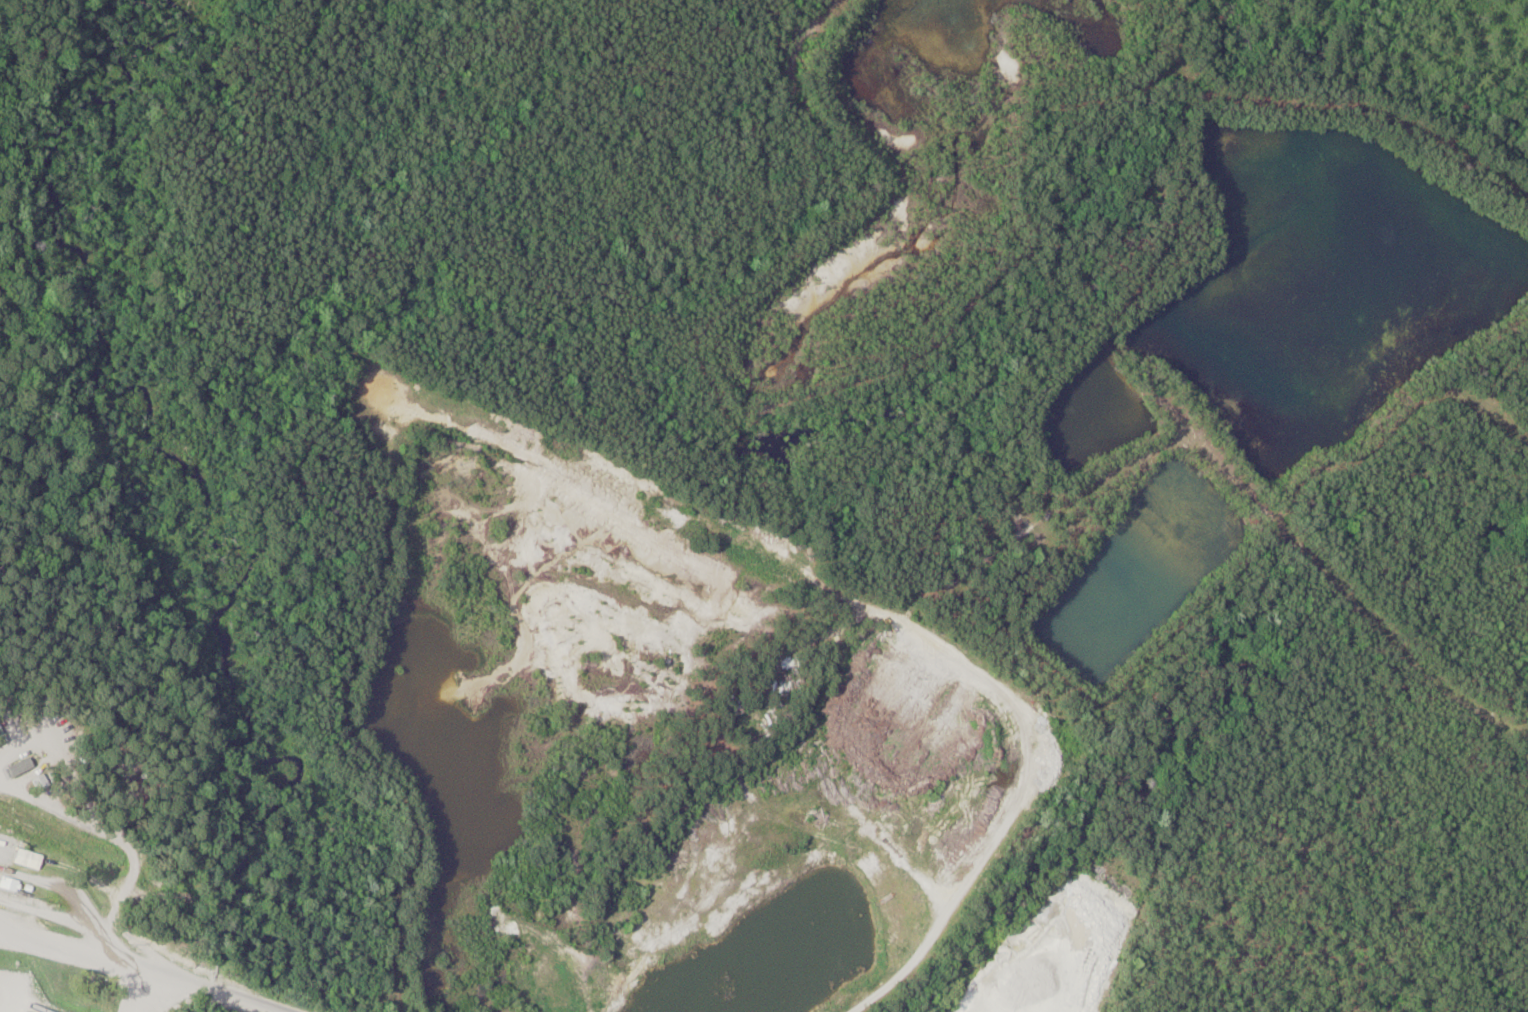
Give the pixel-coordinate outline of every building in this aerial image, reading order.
[(741,707),(734,697),(726,703),(734,713),(741,707)] [(11,778),(32,766),(27,757),(6,768),(11,778)] [(0,880),(0,888),(14,889),(15,881),(0,880)]
